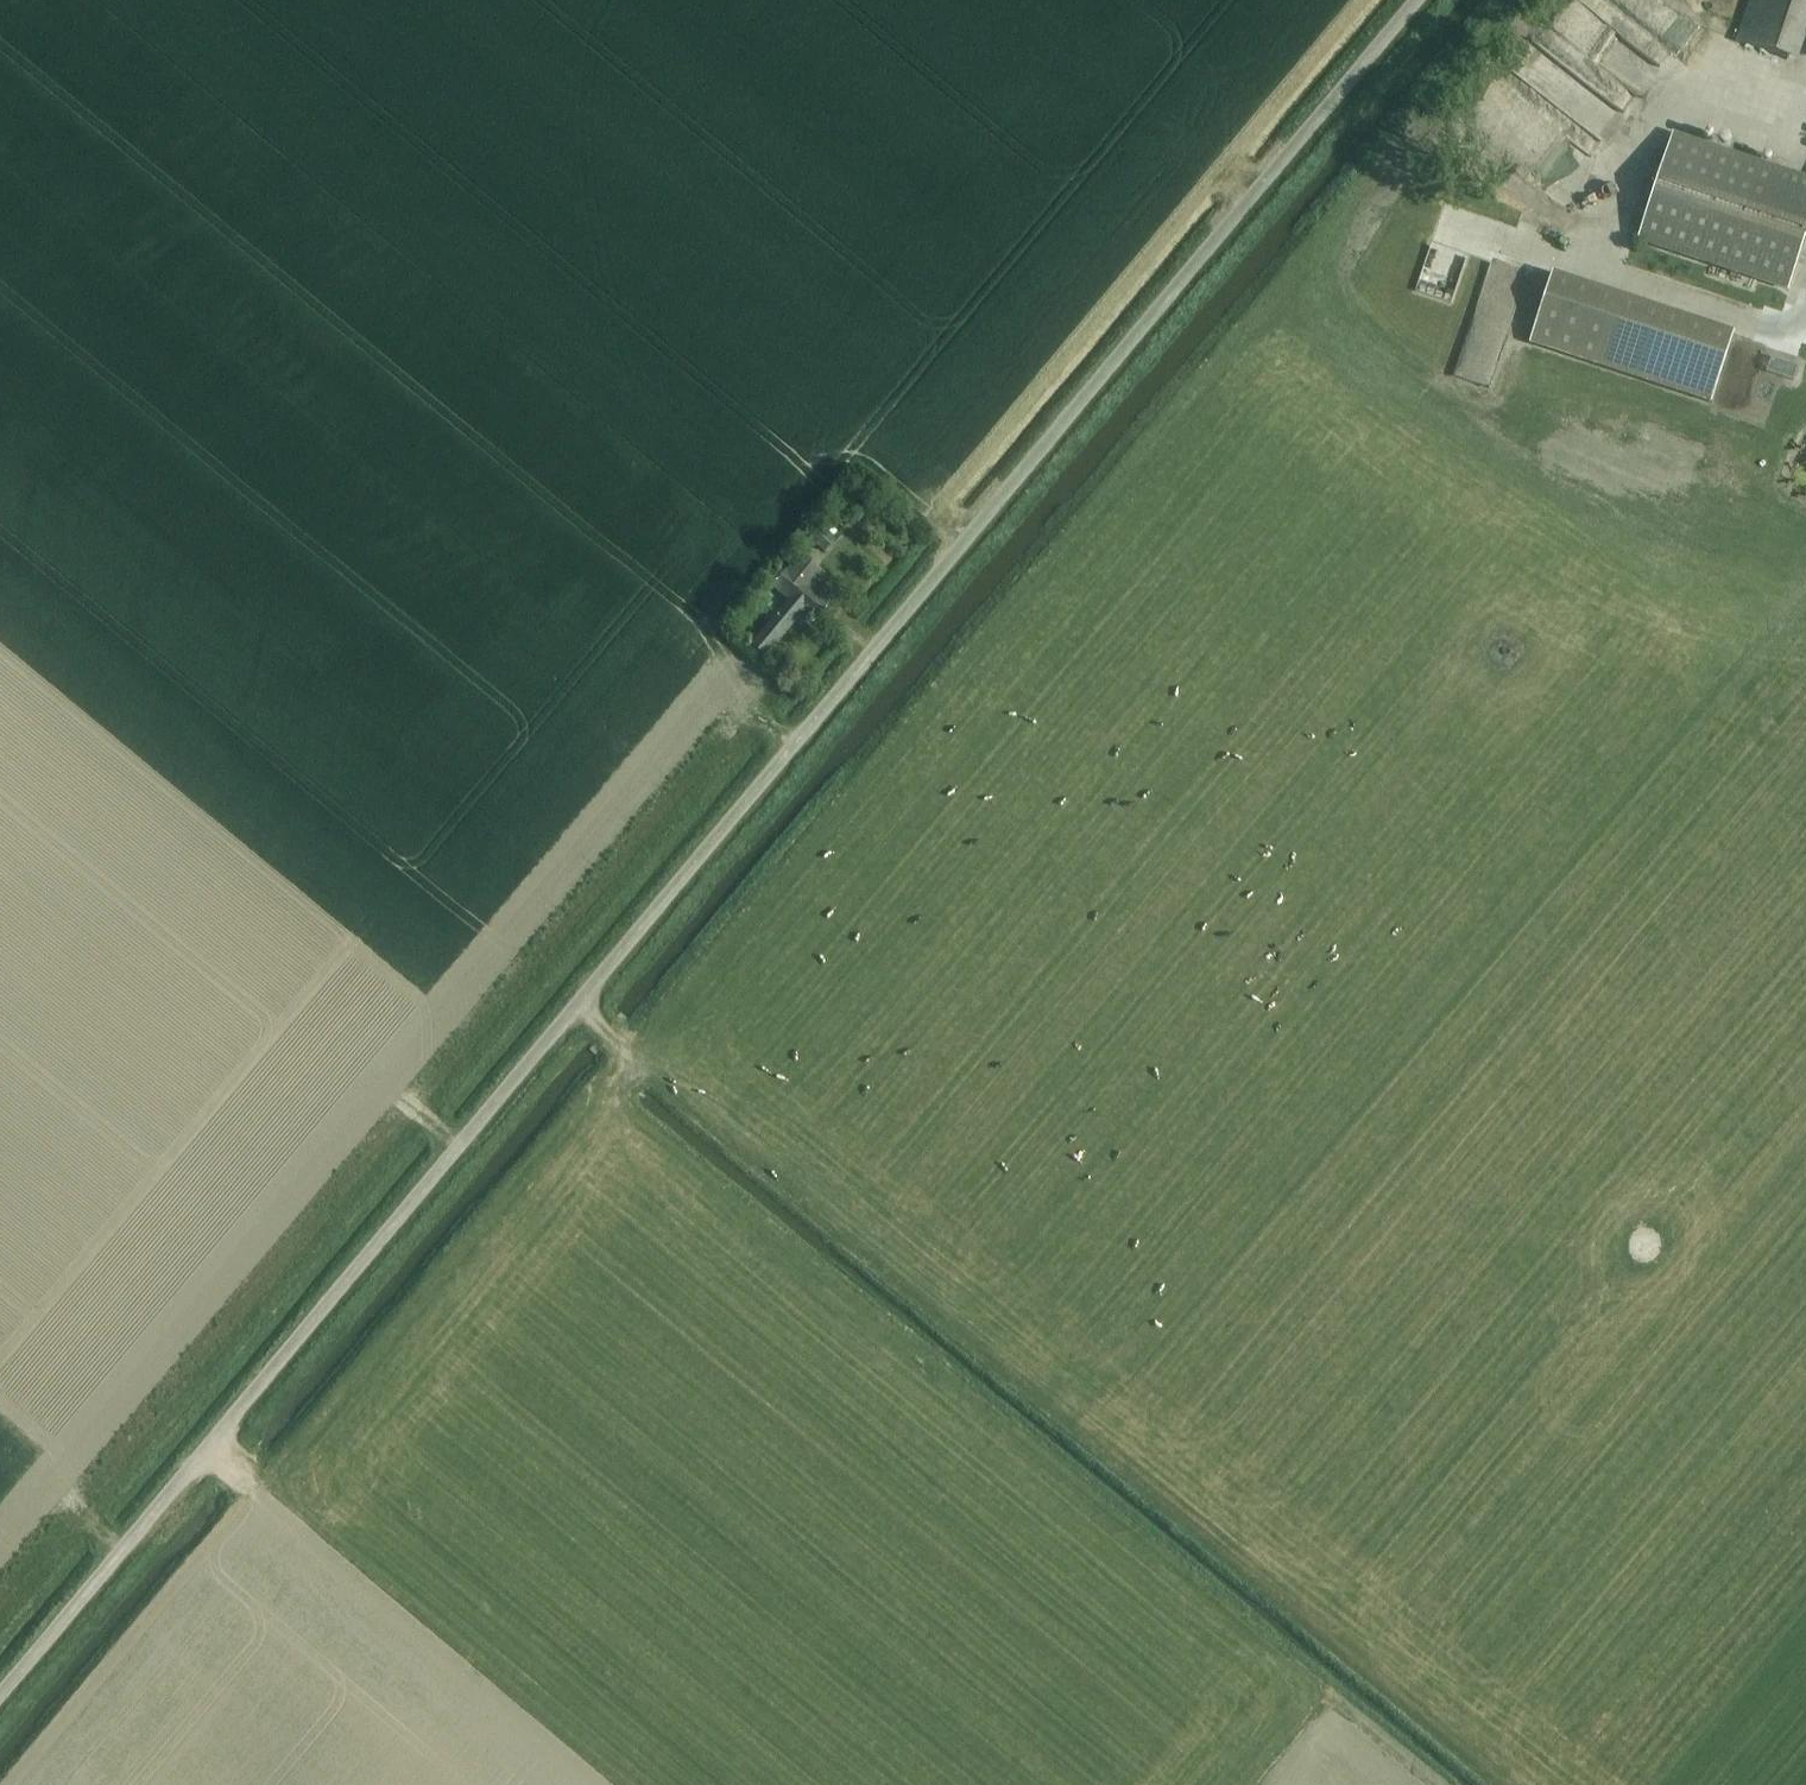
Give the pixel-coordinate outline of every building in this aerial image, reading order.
[(1805,8),(1805,0),(1750,0),(1736,42),(1788,59),(1805,8)] [(1805,234),(1805,180),(1672,136),(1637,240),(1788,290),(1805,234)] [(1733,335),(1551,276),(1529,344),(1711,403),(1733,335)] [(1743,340),(1737,357),(1750,362),(1756,344),(1743,340)] [(810,542),(825,555),(836,542),(821,529),(810,542)] [(826,607),(809,593),(820,579),(797,561),(773,590),(790,603),(752,650),(764,660),(802,613),(813,623),(826,607)]
